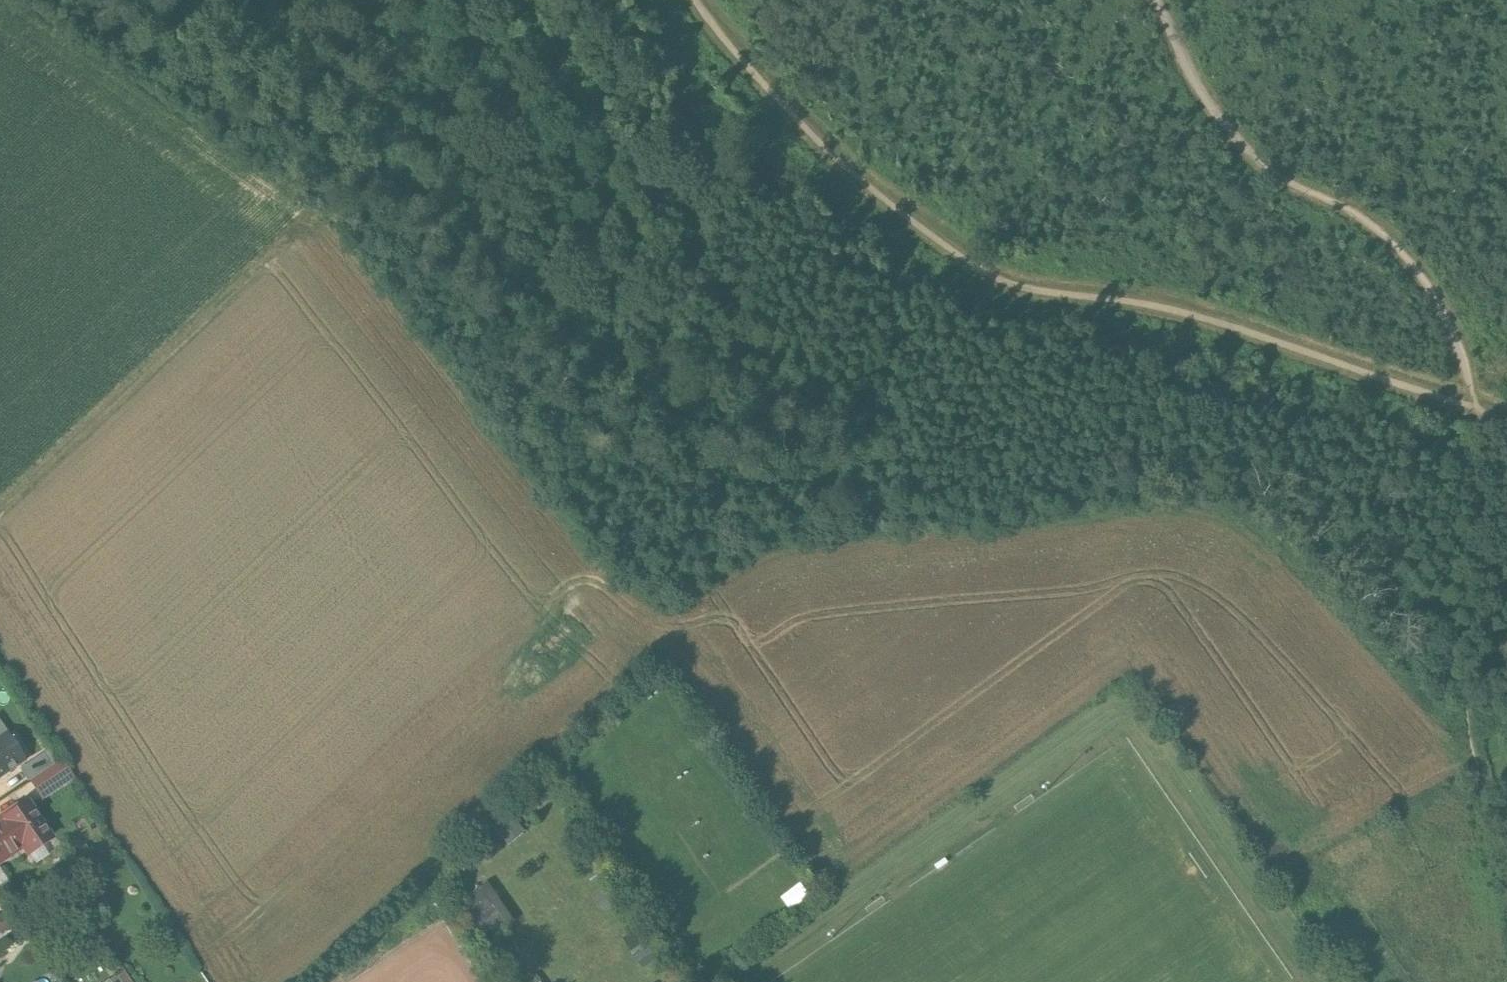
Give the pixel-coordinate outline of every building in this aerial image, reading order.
[(25,762),(9,738),(0,745),(0,778),(25,762)] [(62,760),(32,780),(43,796),(73,776),(62,760)] [(0,823),(0,859),(8,853),(11,857),(25,847),(29,853),(51,838),(28,805),(18,812),(15,808),(3,816),(6,819),(0,823)] [(494,878),(470,893),(494,932),(518,917),(494,878)]
